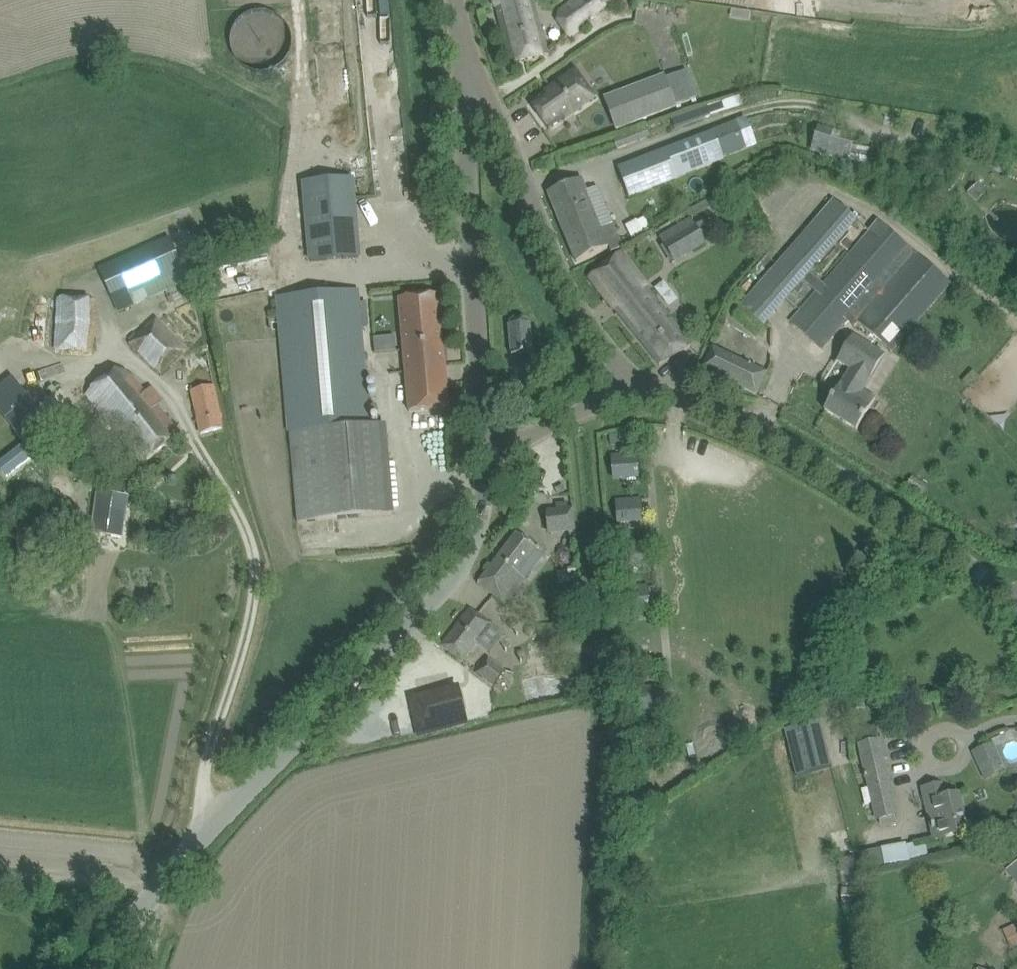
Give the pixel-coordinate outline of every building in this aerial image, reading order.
[(499,19),(510,64),(549,54),(540,29),(537,30),(529,0),(494,0),(499,19)] [(581,24),(612,0),(570,0),(559,8),(556,20),(569,38),(584,28),(581,24)] [(230,22),(248,74),(296,58),(278,6),(230,22)] [(595,97),(576,70),(550,88),(552,90),(531,105),(549,129),(595,97)] [(676,105),(665,77),(620,95),(631,123),(676,105)] [(712,130),(617,166),(629,197),(723,161),(722,158),(748,149),(738,120),(712,130)] [(816,132),(810,150),(849,161),(854,143),(816,132)] [(359,258),(352,177),(304,181),(311,262),(359,258)] [(548,192),(557,216),(590,201),(581,179),(548,192)] [(976,184),(967,193),(976,202),(984,193),(976,184)] [(857,322),(891,351),(951,284),(906,245),(908,243),(879,218),(822,283),(809,272),(856,219),(833,198),(739,305),(763,326),(802,280),(815,291),(789,322),(821,349),(846,320),(853,326),(857,322)] [(590,201),(557,216),(576,262),(608,246),(611,252),(622,247),(608,213),(597,217),(590,201)] [(686,211),(654,230),(655,231),(660,239),(673,261),(705,243),(692,220),(687,212),(686,211)] [(99,269),(113,300),(118,311),(134,304),(130,293),(182,270),(168,239),(99,269)] [(692,345),(647,288),(621,253),(589,277),(607,302),(659,365),(676,355),(692,345)] [(279,308),(297,522),(390,514),(382,425),(370,426),(359,301),(358,291),(278,297),(279,308)] [(449,408),(439,295),(398,298),(409,411),(449,408)] [(92,349),(95,300),(90,300),(67,298),(56,297),(52,350),(87,352),(87,349),(92,349)] [(509,325),(512,356),(532,354),(529,323),(523,318),(514,318),(509,325)] [(130,344),(161,374),(186,351),(156,319),(130,344)] [(869,380),(884,355),(852,336),(837,361),(850,369),(869,380)] [(712,346),(702,369),(755,394),(766,372),(712,346)] [(89,407),(96,416),(101,412),(143,464),(179,434),(156,405),(163,399),(151,386),(145,391),(128,370),(115,369),(84,395),(92,405),(89,407)] [(874,400),(875,399),(862,391),(869,380),(850,369),(844,379),(843,379),(824,410),(856,429),(874,400)] [(0,386),(0,397),(18,421),(11,427),(22,441),(46,421),(24,394),(11,377),(0,386)] [(213,386),(191,390),(200,433),(222,428),(213,386)] [(618,434),(609,435),(610,443),(619,442),(618,434)] [(638,476),(637,455),(612,457),(614,478),(638,476)] [(562,486),(555,489),(557,495),(565,491),(562,486)] [(129,496),(97,491),(91,532),(123,537),(129,496)] [(634,501),(610,503),(612,523),(636,520),(634,501)] [(574,530),(572,510),(548,512),(549,532),(574,530)] [(516,528),(477,579),(505,601),(543,551),(535,545),(536,544),(516,528)] [(639,544),(615,547),(617,567),(641,564),(639,544)] [(649,608),(648,587),(623,590),(625,610),(649,608)] [(441,646),(457,658),(461,662),(491,624),(470,608),(441,646)] [(475,673),(493,685),(505,671),(487,657),(475,673)] [(658,708),(656,687),(632,689),(633,710),(658,708)] [(459,689),(412,700),(420,731),(466,720),(459,689)] [(862,695),(849,696),(850,709),(863,709),(862,695)] [(822,718),(783,729),(796,775),(835,764),(822,718)] [(990,743),(972,751),(978,765),(997,757),(990,743)] [(898,814),(884,754),(860,760),(875,820),(878,819),(894,815),(898,814)] [(923,788),(934,840),(967,832),(959,794),(944,797),(941,784),(923,788)] [(902,843),(882,848),(886,862),(906,857),(902,843)] [(1016,884),(1016,859),(1005,869),(1016,884)] [(841,888),(842,909),(865,908),(865,888),(841,888)] [(1016,925),(1003,931),(1010,948),(1016,945),(1016,926),(1016,925)]
